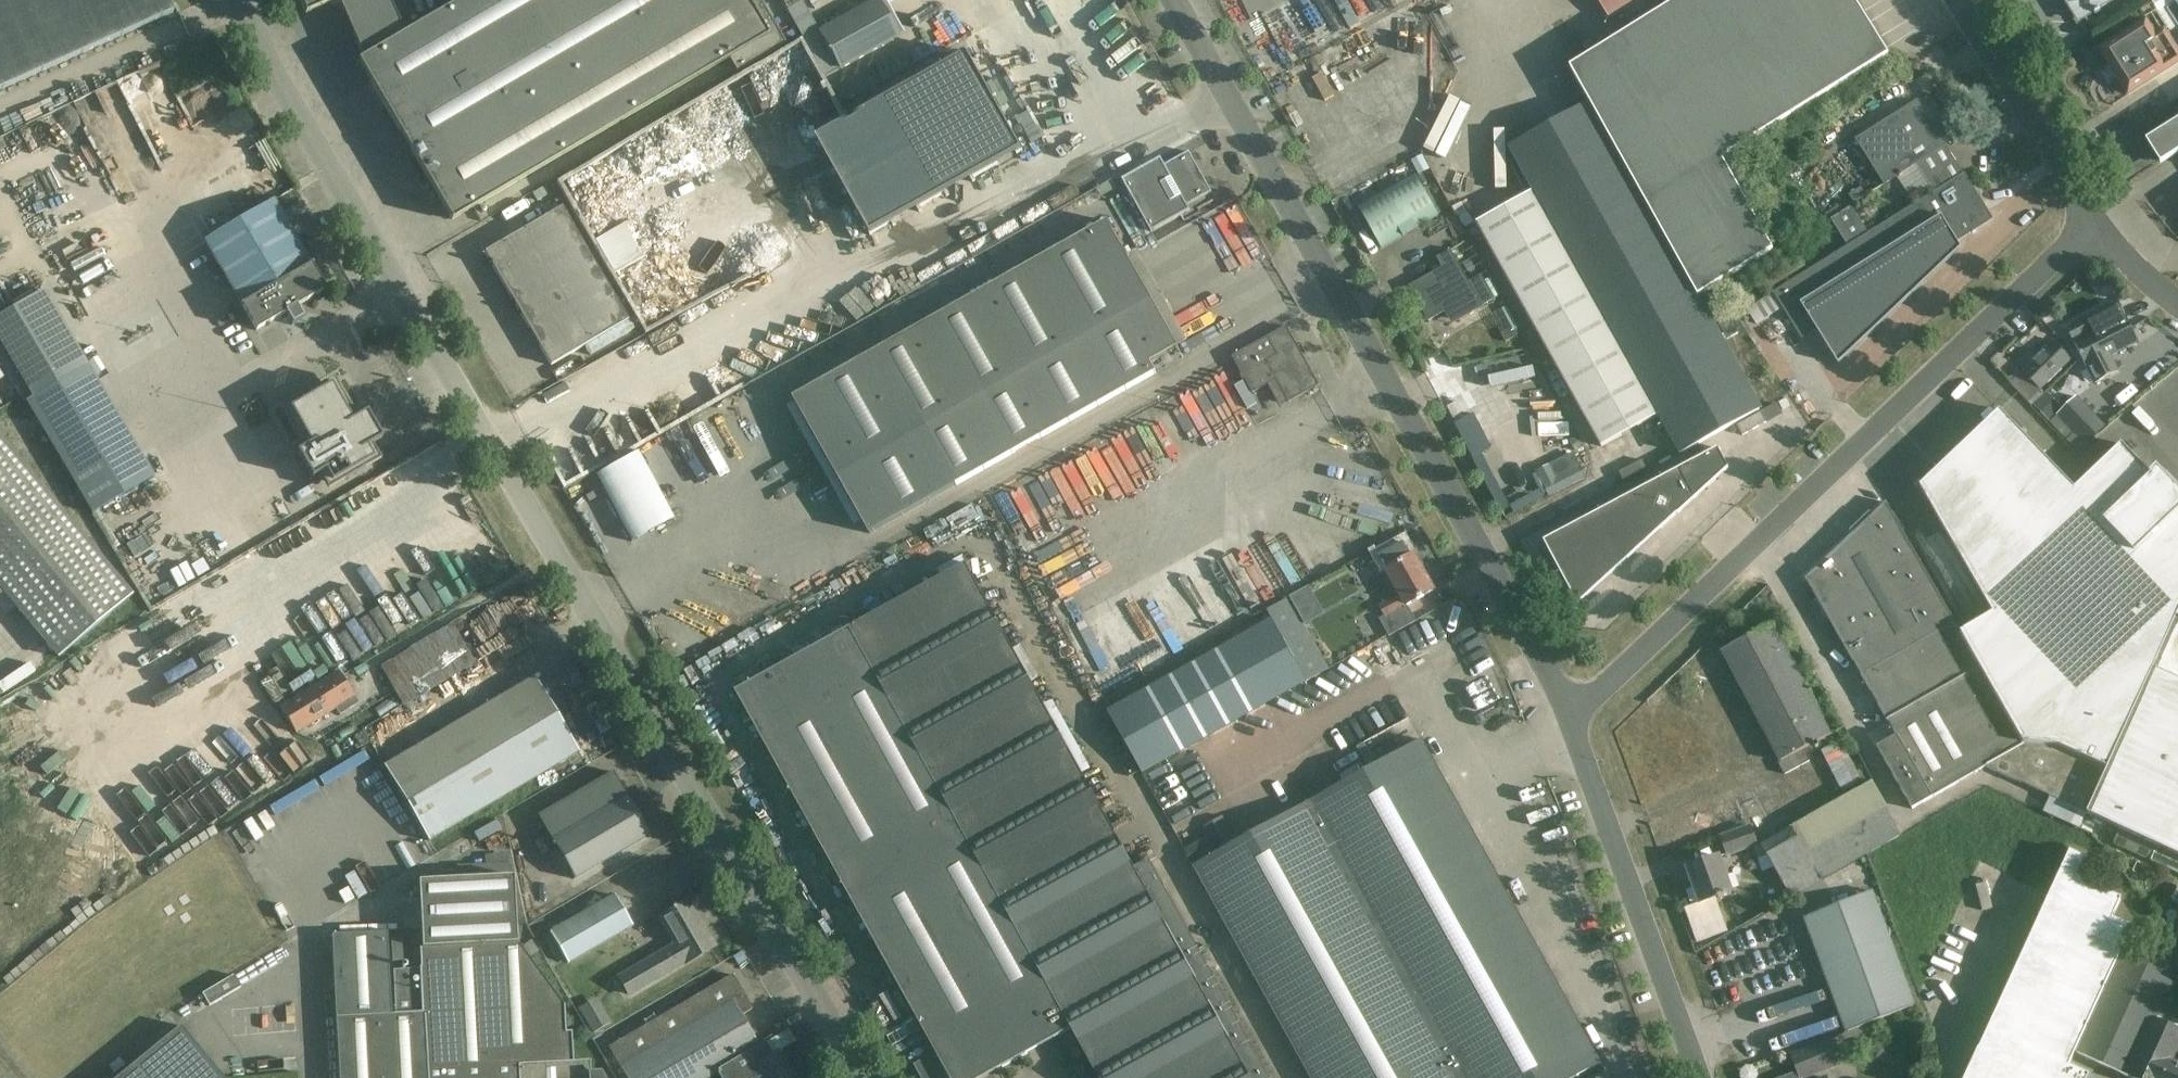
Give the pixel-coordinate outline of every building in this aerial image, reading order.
[(174,12),(170,5),(168,0),(0,0),(0,90),(174,12)] [(337,0),(303,0),(309,13),(337,0)] [(410,31),(386,46),(377,31),(361,41),(369,57),(363,59),(366,64),(458,217),(734,52),(742,66),(790,37),(768,0),(462,0),(410,31)] [(875,0),(874,0),(817,32),(838,70),(896,37),(875,0)] [(1609,19),(1639,0),(1598,0),(1609,19)] [(1599,49),(1693,196),(1730,173),(1722,160),(1889,56),(1854,0),(1677,0),(1599,49)] [(2078,24),(2084,20),(2116,0),(2063,0),(2078,24)] [(2177,1),(2176,2),(2167,8),(2177,25),(2177,0),(2177,1)] [(2145,22),(2100,50),(2128,94),(2166,70),(2177,62),(2177,56),(2163,33),(2156,37),(2145,22)] [(1777,249),(1730,173),(1693,196),(1599,49),(1569,68),(1701,296),(1777,249)] [(1023,151),(981,75),(978,76),(971,64),(974,62),(969,53),(920,80),(918,77),(915,79),(917,82),(894,95),(892,92),(889,94),(891,97),(867,110),(865,107),(862,109),(864,112),(841,125),(839,122),(836,123),(838,126),(816,138),(820,144),(817,146),(818,149),(825,146),(838,170),(832,173),(834,176),(837,175),(846,191),(843,193),(845,196),(848,194),(858,213),(855,214),(857,217),(860,216),(871,235),(892,224),(894,227),(897,225),(893,219),(916,206),(920,212),(923,210),(921,207),(945,194),(947,197),(950,195),(947,189),(970,176),(973,182),(976,181),(974,178),(999,164),(997,161),(1015,151),(1017,154),(1023,151)] [(1917,103),(1858,140),(1885,182),(1915,163),(1935,195),(1944,189),(1954,183),(1963,177),(1944,145),(1917,103)] [(1760,408),(1589,105),(1511,148),(1516,157),(1508,162),(1525,193),(1533,188),(1535,191),(1476,223),(1600,447),(1658,415),(1680,454),(1760,408)] [(2153,136),(2167,158),(2177,152),(2177,121),(2153,136)] [(1211,192),(1189,152),(1166,165),(1161,157),(1123,179),(1152,231),(1192,209),(1189,204),(1211,192)] [(1438,215),(1415,173),(1356,206),(1380,248),(1402,235),(1402,237),(1417,228),(1416,227),(1438,215)] [(1991,220),(1964,177),(1963,177),(1870,235),(1850,248),(1776,294),(1803,337),(1816,329),(1839,365),(1961,249),(1957,242),(1991,220)] [(325,290),(273,199),(203,239),(255,330),(284,313),(291,324),(302,318),(296,306),(325,290)] [(1850,248),(1870,235),(1851,205),(1832,218),(1850,248)] [(628,320),(561,207),(485,252),(551,365),(628,320)] [(1178,347),(1108,220),(878,347),(793,395),(871,532),(954,483),(1156,372),(1150,362),(1178,347)] [(1469,282),(1451,249),(1439,255),(1445,266),(1409,286),(1422,309),(1445,296),(1459,320),(1495,299),(1481,275),(1469,282)] [(85,515),(151,482),(52,287),(0,314),(0,348),(85,515)] [(2137,342),(2117,302),(2066,328),(2086,368),(2094,383),(2117,372),(2109,356),(2137,342)] [(1738,333),(1722,303),(1711,308),(1727,339),(1738,333)] [(1318,385),(1286,327),(1233,356),(1250,387),(1253,392),(1269,383),(1280,405),(1288,401),(1289,402),(1318,385)] [(2071,360),(2053,343),(2024,372),(2011,384),(2028,403),(2041,390),(2071,360)] [(1434,354),(1424,360),(1428,367),(1438,361),(1434,354)] [(366,412),(357,417),(334,377),(281,408),(304,448),(296,452),(312,479),(319,474),(328,490),(381,459),(372,444),(382,439),(366,412)] [(2045,393),(2032,405),(2048,421),(2060,409),(2045,393)] [(2096,415),(2078,396),(2051,422),(2068,440),(2096,415)] [(1465,405),(1448,414),(1454,424),(1471,415),(1465,405)] [(1980,667),(2024,745),(2056,745),(2108,769),(2177,617),(2177,614),(2177,503),(2122,444),(2075,489),(2000,410),(1920,486),(1993,614),(1961,632),(1980,667)] [(1765,422),(1760,412),(1737,425),(1742,435),(1765,422)] [(1478,414),(1458,422),(1473,459),(1494,450),(1478,414)] [(2,589),(54,652),(127,591),(0,438),(0,591),(2,589)] [(1728,468),(1718,448),(1543,541),(1577,605),(1728,468)] [(1573,451),(1537,469),(1550,494),(1586,476),(1573,451)] [(673,519),(638,452),(596,475),(632,542),(673,519)] [(1886,720),(1980,667),(1961,632),(1886,503),(1806,579),(1886,720)] [(1410,556),(1403,544),(1380,556),(1387,569),(1401,595),(1379,607),(1384,617),(1379,620),(1389,636),(1416,620),(1407,606),(1433,591),(1413,554),(1410,556)] [(966,565),(736,692),(936,1053),(915,1065),(922,1077),(984,1077),(1072,1029),(1099,1077),(1271,1077),(1149,860),(1134,868),(966,565)] [(403,705),(514,642),(491,601),(380,664),(403,705)] [(2108,769),(2081,829),(2096,836),(2102,820),(2157,845),(2177,855),(2177,617),(2108,769)] [(1228,643),(1107,711),(1143,774),(1307,683),(1306,682),(1271,619),(1228,643)] [(1830,736),(1772,625),(1722,651),(1780,762),(1779,762),(1785,774),(1810,761),(1804,749),(1830,736)] [(2024,745),(1980,667),(1886,720),(1895,736),(1877,747),(1913,809),(1987,767),(2003,758),(2016,764),(2024,745)] [(358,703),(339,672),(280,708),(295,732),(335,708),(339,715),(358,703)] [(532,675),(383,766),(429,841),(578,749),(532,675)] [(1601,1063),(1422,740),(1193,866),(1311,1077),(1573,1077),(1601,1063)] [(1858,771),(1841,740),(1822,750),(1844,791),(1871,778),(1868,772),(1866,767),(1858,771)] [(2081,829),(2108,769),(2056,745),(2024,745),(2016,764),(2003,758),(1987,767),(2050,796),(2043,811),(2081,829)] [(648,835),(610,770),(537,814),(575,878),(648,835)] [(1873,782),(1762,845),(1767,855),(1792,898),(1903,835),(1873,782)] [(267,806),(229,827),(287,934),(307,923),(302,912),(310,913),(321,907),(315,895),(297,894),(288,878),(276,877),(276,891),(264,870),(267,806)] [(1757,845),(1751,827),(1722,837),(1728,854),(1757,845)] [(1215,850),(1207,837),(1184,850),(1192,863),(1215,850)] [(2157,845),(2150,861),(2177,873),(2177,855),(2157,845)] [(2069,851),(1966,1077),(2087,1077),(2088,1075),(2069,1066),(2132,928),(2112,919),(2121,899),(2082,881),(2091,861),(2069,851)] [(1731,891),(1718,858),(1688,869),(1701,903),(1686,908),(1699,942),(1728,931),(1715,897),(1731,891)] [(512,874),(414,880),(418,948),(414,948),(414,969),(392,970),(394,1014),(390,1014),(387,931),(332,935),(339,1077),(600,1077),(590,1060),(573,1061),(571,1031),(565,1032),(563,1003),(517,942),(516,942),(512,874)] [(1914,1006),(1872,894),(1806,918),(1848,1031),(1914,1006)] [(632,925),(614,895),(551,932),(568,962),(632,925)] [(714,946),(688,900),(659,917),(675,945),(619,977),(629,994),(683,963),(683,964),(714,946)] [(404,959),(402,936),(390,937),(392,960),(404,959)] [(2127,944),(2078,1053),(2131,1077),(2177,1077),(2177,1064),(2171,1061),(2177,1047),(2177,1029),(2156,1019),(2177,972),(2177,968),(2127,944)] [(759,1045),(741,1015),(752,1008),(732,974),(608,1046),(627,1077),(709,1077),(717,1073),(716,1072),(759,1046),(759,1045)] [(611,1022),(597,997),(579,1007),(592,1032),(611,1022)] [(181,1025),(116,1077),(225,1077),(181,1025)] [(1084,1056),(1071,1033),(1061,1039),(1074,1061),(1084,1056)] [(1828,1040),(1792,1054),(1798,1072),(1782,1077),(1809,1077),(1838,1066),(1828,1040)] [(717,1073),(720,1077),(758,1077),(760,1077),(761,1077),(789,1077),(791,1077),(777,1052),(772,1054),(765,1041),(759,1045),(759,1046),(716,1072),(717,1073)]
